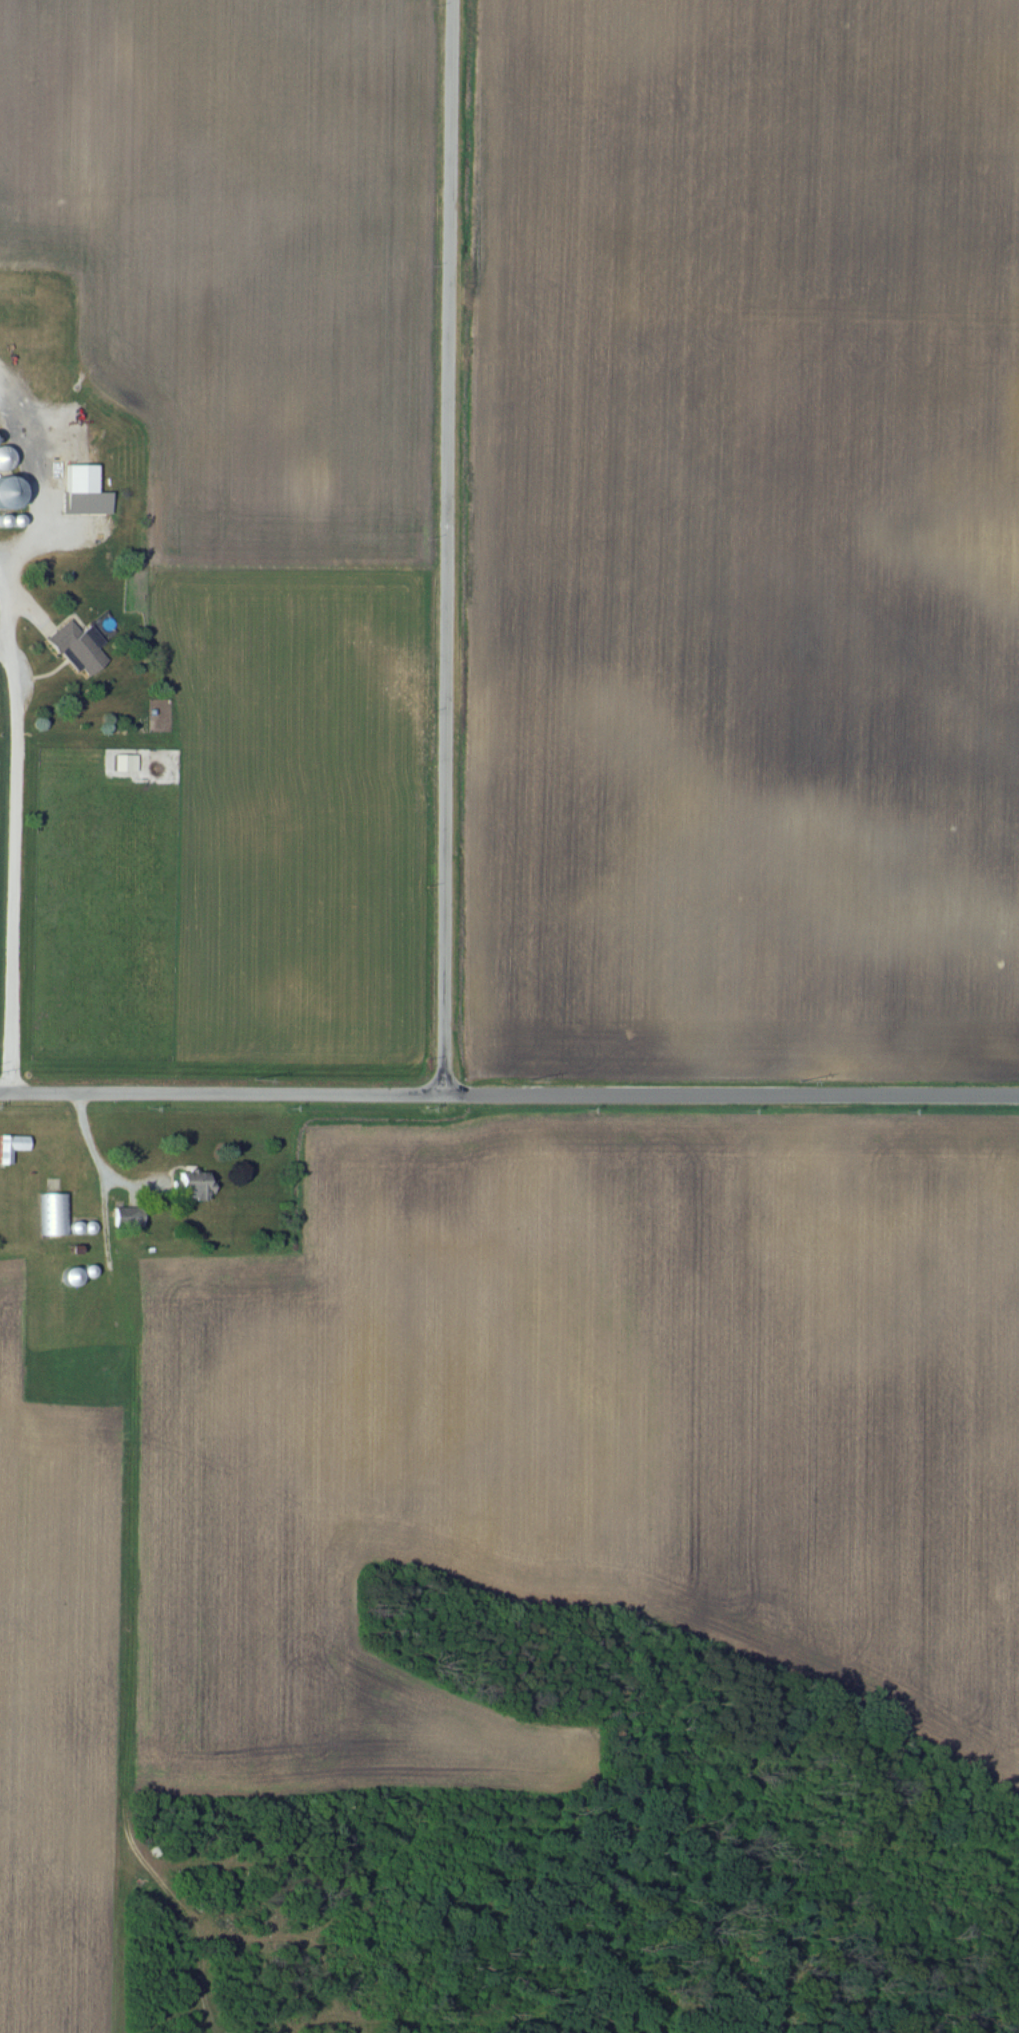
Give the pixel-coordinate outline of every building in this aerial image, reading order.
[(110,494),(95,494),(95,467),(64,467),(65,516),(110,515),(110,494)] [(79,635),(70,622),(47,639),(74,676),(81,671),(86,678),(106,663),(96,650),(103,645),(91,627),(79,635)] [(27,1138),(0,1138),(0,1166),(11,1166),(11,1152),(27,1152),(27,1138)] [(178,1204),(204,1203),(203,1197),(212,1196),(211,1177),(176,1178),(178,1204)]
